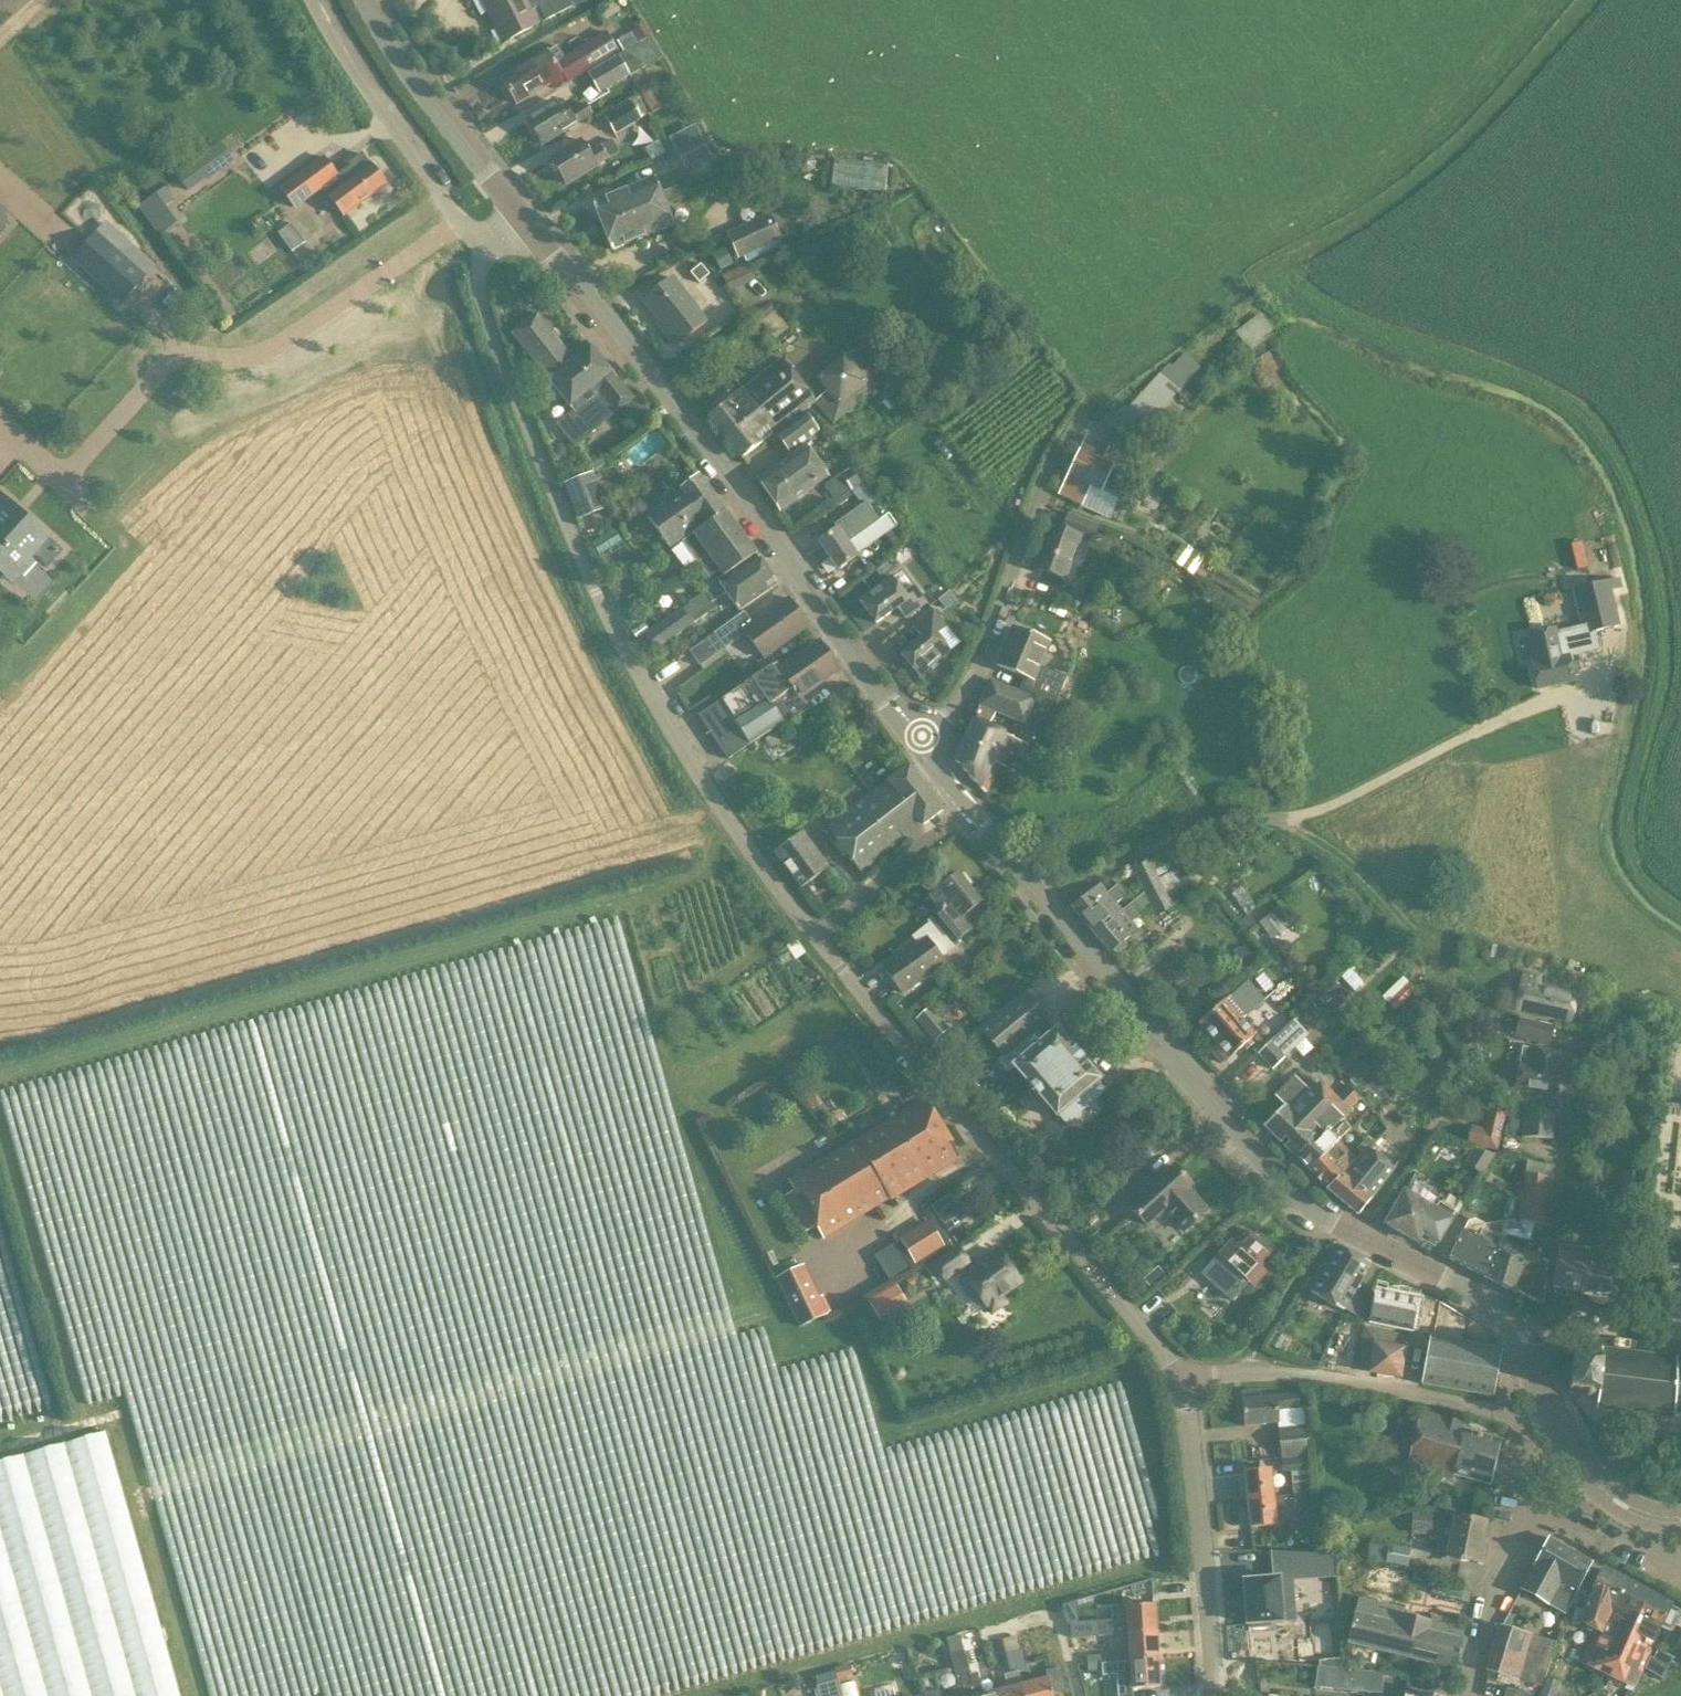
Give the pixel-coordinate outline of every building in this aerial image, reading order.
[(504,41),(539,23),(569,7),(566,0),(482,0),(504,41)] [(624,36),(630,48),(649,36),(641,21),(631,26),(634,31),(624,36)] [(586,69),(588,72),(618,55),(605,32),(564,58),(553,66),(545,53),(536,58),(502,79),(517,104),(549,83),(552,88),(570,77),(571,78),(586,69)] [(618,55),(588,72),(587,73),(599,94),(630,75),(661,57),(649,36),(630,48),(618,55)] [(631,101),(604,117),(615,135),(642,118),(631,101)] [(585,102),(570,112),(565,115),(557,102),(527,120),(542,145),(572,127),(592,114),(585,102)] [(710,155),(701,138),(696,128),(671,140),(684,168),(710,155)] [(589,152),(582,140),(550,159),(565,184),(597,165),(619,152),(611,139),(589,152)] [(196,163),(176,177),(188,193),(208,178),(209,180),(234,161),(219,142),(195,161),(196,163)] [(348,166),(337,174),(324,155),(279,189),(295,209),(322,189),(343,216),(386,185),(371,165),(361,152),(345,164),(348,166)] [(885,188),(886,160),(831,158),(830,187),(885,188)] [(603,227),(664,202),(674,198),(671,190),(661,194),(655,179),(593,203),(603,227)] [(161,236),(178,223),(167,208),(176,201),(165,188),(139,207),(161,236)] [(611,249),(673,225),(664,202),(603,227),(611,249)] [(738,260),(744,257),(782,239),(793,234),(795,223),(772,218),(770,213),(726,233),(738,260)] [(145,276),(96,233),(74,258),(123,301),(145,276)] [(722,245),(710,252),(718,268),(731,261),(722,245)] [(643,300),(659,321),(673,339),(674,339),(677,344),(706,322),(672,278),(643,300)] [(1248,349),(1273,329),(1259,311),(1234,331),(1248,349)] [(574,446),(633,398),(586,341),(569,355),(537,313),(512,333),(548,379),(573,410),(556,423),(574,446)] [(856,348),(844,358),(820,379),(828,389),(814,401),(833,424),(883,382),(856,348)] [(1170,364),(1161,374),(1128,408),(1126,405),(1109,423),(1128,441),(1143,425),(1145,427),(1201,368),(1186,354),(1173,367),(1170,364)] [(781,359),(709,416),(741,458),(814,401),(781,359)] [(775,434),(790,454),(819,431),(805,412),(775,434)] [(1112,493),(1122,474),(1112,469),(1114,466),(1102,461),(1109,445),(1086,434),(1079,450),(1058,494),(1082,505),(1091,487),(1102,492),(1103,489),(1112,493)] [(780,511),(828,477),(805,446),(757,480),(780,511)] [(839,474),(851,491),(861,483),(850,467),(839,474)] [(597,504),(586,475),(563,485),(574,513),(597,504)] [(724,510),(699,476),(680,489),(681,491),(647,516),(670,548),(681,540),(724,510)] [(848,543),(878,521),(877,519),(886,512),(874,496),(849,513),(833,524),(837,529),(818,542),(837,569),(857,555),(848,543)] [(24,519),(19,524),(0,508),(0,557),(21,577),(34,561),(26,554),(43,535),(24,519)] [(681,540),(695,560),(738,529),(724,510),(681,540)] [(1061,528),(1049,524),(1033,567),(1064,579),(1080,538),(1091,542),(1098,524),(1067,512),(1061,528)] [(756,554),(738,529),(695,560),(713,583),(722,577),(723,578),(756,554)] [(1172,559),(1182,567),(1192,575),(1204,558),(1182,542),(1172,559)] [(719,582),(718,582),(705,592),(706,593),(682,609),(681,608),(657,626),(646,634),(645,635),(656,650),(693,624),(716,607),(712,602),(725,593),(738,610),(775,584),(756,556),(719,582)] [(877,622),(897,607),(904,618),(926,603),(913,584),(903,592),(892,576),(890,577),(882,565),(869,576),(878,587),(860,599),(877,622)] [(1620,578),(1572,590),(1581,628),(1583,635),(1593,633),(1620,626),(1611,590),(1622,588),(1620,578)] [(631,607),(642,600),(636,592),(625,600),(631,607)] [(713,634),(705,640),(708,643),(716,637),(725,649),(746,633),(764,658),(808,626),(788,598),(753,623),(744,611),(713,634)] [(912,627),(921,638),(902,654),(920,675),(950,649),(941,638),(949,631),(946,627),(947,627),(933,610),(912,627)] [(1039,667),(1049,643),(1012,628),(997,665),(1024,677),(1019,688),(1055,703),(1065,677),(1039,667)] [(1583,635),(1581,628),(1555,634),(1554,629),(1529,635),(1536,663),(1532,664),(1538,688),(1574,680),(1569,660),(1598,653),(1593,633),(1583,635)] [(752,679),(721,699),(698,715),(728,760),(749,744),(749,745),(784,723),(785,724),(809,709),(801,697),(839,670),(819,641),(780,668),(777,662),(753,678),(752,679)] [(1015,771),(1026,744),(1007,735),(988,725),(996,711),(1024,723),(1034,698),(991,680),(980,705),(955,760),(986,791),(1000,764),(1015,771)] [(778,730),(765,739),(774,752),(780,748),(784,753),(790,750),(778,730)] [(863,871),(942,809),(908,767),(829,828),(863,871)] [(800,889),(830,867),(803,831),(773,854),(800,889)] [(1132,870),(1140,885),(1158,876),(1150,860),(1132,870)] [(1140,885),(1143,892),(1121,910),(1115,903),(1088,926),(1110,952),(1112,950),(1113,951),(1114,953),(1115,953),(1116,953),(1116,954),(1117,954),(1118,954),(1126,947),(1126,946),(1125,945),(1125,944),(1125,943),(1124,943),(1124,942),(1123,942),(1122,941),(1137,929),(1132,922),(1139,916),(1137,913),(1149,904),(1156,917),(1174,908),(1169,897),(1184,889),(1175,870),(1159,878),(1158,876),(1140,885)] [(942,910),(929,921),(935,929),(927,935),(925,934),(881,966),(902,996),(947,962),(941,954),(973,928),(963,915),(981,901),(958,873),(930,896),(942,910)] [(1088,926),(1115,903),(1125,894),(1117,885),(1107,893),(1100,885),(1073,908),(1088,926)] [(1276,941),(1288,931),(1271,911),(1259,921),(1276,941)] [(1495,957),(1512,961),(1515,949),(1498,945),(1495,957)] [(1199,1026),(1201,1025),(1216,1043),(1212,1046),(1225,1061),(1242,1047),(1245,1050),(1253,1044),(1250,1040),(1255,1036),(1241,1020),(1248,1013),(1260,1003),(1285,982),(1268,963),(1230,996),(1198,1025),(1199,1026)] [(1523,973),(1515,1008),(1570,1021),(1575,992),(1539,984),(1541,977),(1523,973)] [(1408,984),(1387,1004),(1394,1012),(1415,992),(1408,984)] [(1324,991),(1317,997),(1325,1005),(1332,999),(1324,991)] [(983,1032),(1002,1054),(1003,1055),(1023,1039),(1046,1018),(1027,995),(983,1032)] [(928,1016),(916,1026),(930,1044),(943,1034),(928,1016)] [(1549,1045),(1553,1025),(1519,1018),(1515,1037),(1549,1045)] [(1272,1069),(1308,1036),(1293,1020),(1257,1053),(1272,1069)] [(1066,1125),(1107,1090),(1099,1081),(1101,1079),(1060,1033),(1060,1031),(1057,1028),(1031,1050),(1023,1039),(1003,1055),(1002,1054),(996,1060),(1007,1073),(1014,1068),(1057,1117),(1058,1116),(1066,1125)] [(1551,1066),(1554,1053),(1523,1047),(1520,1062),(1515,1090),(1514,1092),(1524,1094),(1525,1092),(1554,1097),(1559,1067),(1551,1066)] [(977,1082),(969,1074),(961,1081),(968,1089),(970,1088),(972,1091),(978,1086),(975,1083),(977,1082)] [(1320,1139),(1330,1129),(1330,1130),(1349,1111),(1348,1110),(1360,1098),(1347,1086),(1336,1098),(1313,1076),(1298,1091),(1293,1086),(1279,1099),(1284,1104),(1264,1124),(1297,1156),(1317,1135),(1320,1139)] [(924,1099),(855,1141),(889,1198),(890,1200),(960,1158),(924,1099)] [(1483,1128),(1469,1125),(1465,1144),(1496,1151),(1505,1112),(1488,1108),(1483,1128)] [(1511,1109),(1507,1131),(1518,1133),(1522,1111),(1511,1109)] [(1553,1139),(1554,1115),(1522,1114),(1521,1138),(1553,1139)] [(1310,1169),(1338,1140),(1339,1139),(1347,1131),(1346,1131),(1350,1128),(1344,1122),(1336,1130),(1338,1132),(1335,1135),(1330,1130),(1330,1129),(1320,1139),(1317,1135),(1297,1156),(1310,1169)] [(1039,1130),(1026,1141),(1039,1156),(1053,1145),(1039,1130)] [(1310,1169),(1327,1187),(1358,1159),(1338,1140),(1310,1169)] [(889,1198),(855,1141),(790,1180),(825,1236),(889,1198)] [(1393,1169),(1368,1148),(1358,1159),(1327,1187),(1328,1189),(1359,1214),(1393,1169)] [(1481,1174),(1495,1154),(1474,1150),(1465,1162),(1481,1174)] [(1183,1231),(1206,1210),(1187,1188),(1191,1184),(1174,1166),(1154,1184),(1145,1173),(1120,1196),(1146,1224),(1163,1209),(1183,1231)] [(1553,1178),(1524,1173),(1520,1218),(1521,1219),(1534,1223),(1550,1228),(1553,1178)] [(1434,1247),(1455,1211),(1439,1201),(1434,1210),(1404,1193),(1387,1223),(1417,1240),(1418,1238),(1434,1247)] [(894,1237),(910,1265),(942,1247),(926,1219),(894,1237)] [(1506,1222),(1503,1235),(1504,1235),(1528,1241),(1534,1223),(1521,1219),(1519,1226),(1506,1222)] [(1502,1239),(1503,1235),(1506,1222),(1486,1226),(1475,1221),(1468,1223),(1464,1230),(1463,1230),(1449,1258),(1484,1277),(1499,1249),(1503,1239),(1502,1239)] [(1261,1262),(1267,1255),(1267,1256),(1272,1251),(1248,1228),(1235,1244),(1231,1240),(1218,1255),(1200,1274),(1232,1302),(1248,1283),(1254,1288),(1267,1273),(1261,1266),(1261,1262)] [(966,1275),(987,1305),(985,1307),(991,1316),(1009,1303),(1003,1294),(1020,1282),(998,1251),(974,1268),(960,1246),(958,1244),(936,1258),(931,1262),(945,1281),(961,1270),(962,1273),(965,1275),(966,1275)] [(1338,1245),(1311,1292),(1343,1310),(1343,1309),(1364,1320),(1367,1302),(1352,1293),(1370,1263),(1338,1245)] [(1554,1286),(1616,1295),(1620,1269),(1611,1268),(1613,1253),(1560,1246),(1554,1286)] [(1487,1277),(1512,1291),(1523,1255),(1513,1251),(1511,1256),(1499,1249),(1484,1277),(1487,1277)] [(1537,1261),(1523,1255),(1512,1291),(1543,1307),(1547,1262),(1537,1260),(1537,1261)] [(799,1328),(828,1314),(804,1264),(775,1278),(799,1328)] [(897,1285),(871,1300),(881,1317),(907,1302),(897,1285)] [(1414,1332),(1421,1295),(1375,1286),(1368,1323),(1414,1332)] [(1401,1380),(1407,1346),(1405,1346),(1408,1334),(1364,1325),(1356,1368),(1368,1370),(1367,1373),(1401,1380)] [(1430,1335),(1421,1383),(1491,1395),(1500,1348),(1430,1335)] [(1601,1349),(1599,1365),(1571,1362),(1568,1391),(1597,1394),(1595,1408),(1674,1417),(1675,1405),(1680,1406),(1680,1359),(1601,1349)] [(1284,1449),(1284,1456),(1307,1454),(1302,1409),(1300,1409),(1298,1394),(1276,1396),(1242,1399),(1244,1425),(1278,1422),(1280,1422),(1281,1431),(1282,1449),(1284,1449)] [(1452,1480),(1454,1474),(1489,1484),(1499,1440),(1465,1430),(1466,1423),(1452,1418),(1452,1419),(1420,1410),(1405,1467),(1452,1480)] [(1244,1471),(1248,1499),(1273,1496),(1270,1468),(1244,1471)] [(1292,1494),(1307,1493),(1305,1481),(1291,1482),(1292,1494)] [(1308,1506),(1307,1493),(1292,1494),(1294,1507),(1308,1506)] [(1248,1499),(1250,1528),(1276,1525),(1275,1512),(1285,1510),(1284,1495),(1273,1496),(1248,1499)] [(1431,1532),(1432,1514),(1412,1513),(1411,1530),(1431,1532)] [(1482,1563),(1486,1542),(1482,1541),(1486,1521),(1454,1515),(1446,1556),(1482,1563)] [(1563,1613),(1576,1589),(1591,1562),(1572,1552),(1548,1538),(1534,1565),(1520,1590),(1545,1602),(1563,1613)] [(1408,1563),(1412,1548),(1388,1543),(1385,1558),(1408,1563)] [(1429,1589),(1434,1574),(1414,1568),(1409,1582),(1429,1589)] [(1603,1569),(1585,1604),(1581,1622),(1597,1630),(1601,1632),(1609,1616),(1626,1582),(1603,1569)] [(1586,1665),(1610,1676),(1648,1593),(1626,1582),(1609,1616),(1601,1632),(1597,1630),(1591,1644),(1588,1643),(1580,1662),(1586,1665)] [(1300,1584),(1244,1587),(1247,1632),(1302,1629),(1300,1584)] [(1671,1606),(1648,1593),(1610,1676),(1634,1687),(1662,1627),(1672,1631),(1680,1612),(1671,1606)] [(1401,1613),(1403,1607),(1359,1597),(1358,1597),(1347,1642),(1456,1668),(1463,1639),(1462,1639),(1465,1623),(1456,1620),(1431,1614),(1429,1620),(1401,1613)] [(1115,1635),(1128,1634),(1156,1632),(1155,1604),(1126,1605),(1127,1620),(1114,1621),(1114,1620),(1074,1622),(1075,1638),(1115,1635)] [(1553,1641),(1501,1626),(1488,1669),(1519,1679),(1516,1687),(1531,1692),(1533,1684),(1540,1686),(1553,1641)] [(1117,1662),(1130,1661),(1158,1659),(1156,1632),(1128,1634),(1129,1647),(1115,1649),(1115,1654),(1087,1655),(1087,1671),(1117,1669),(1117,1662)] [(1673,1649),(1680,1653),(1680,1634),(1673,1649)] [(1673,1657),(1658,1648),(1652,1659),(1668,1667),(1673,1657)] [(1021,1649),(1005,1653),(1010,1673),(1004,1674),(1008,1689),(994,1692),(995,1695),(1025,1695),(1022,1685),(1019,1673),(1027,1671),(1021,1649)] [(994,1692),(984,1695),(977,1671),(970,1673),(964,1650),(950,1654),(958,1686),(965,1684),(968,1695),(995,1695),(994,1692)] [(1160,1687),(1158,1659),(1130,1661),(1130,1672),(1115,1673),(1116,1695),(1134,1695),(1133,1688),(1160,1687)] [(835,1670),(837,1680),(838,1680),(853,1676),(850,1666),(835,1670)] [(1065,1690),(1060,1666),(1046,1670),(1048,1678),(1022,1685),(1025,1695),(1053,1695),(1052,1693),(1065,1690)] [(1369,1672),(1319,1666),(1316,1687),(1366,1693),(1369,1672)] [(837,1680),(834,1671),(817,1675),(819,1684),(816,1685),(819,1695),(842,1695),(838,1680),(837,1680)] [(1538,1695),(1568,1695),(1571,1688),(1561,1685),(1561,1683),(1544,1677),(1541,1686),(1538,1695)] [(853,1682),(840,1686),(842,1695),(857,1695),(853,1682)] [(958,1686),(952,1688),(954,1695),(968,1695),(965,1684),(958,1686)]
